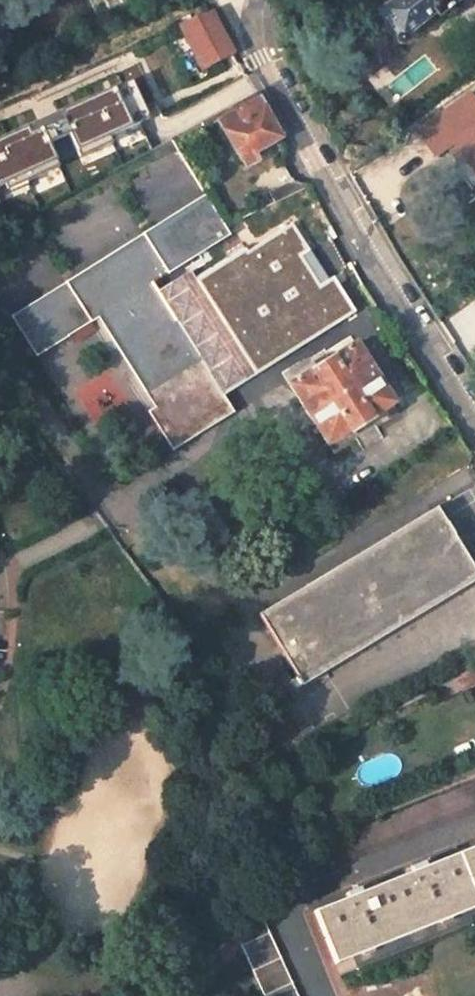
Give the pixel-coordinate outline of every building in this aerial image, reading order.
[(96,21),(143,0),(86,0),(96,21)] [(379,11),(378,12),(400,41),(435,13),(438,16),(441,14),(443,15),(445,16),(448,16),(450,15),(452,14),(454,14),(455,12),(456,11),(457,9),(458,7),(458,6),(457,3),(457,2),(459,0),(370,0),(379,11)] [(213,14),(185,26),(205,67),(232,53),(213,14)] [(0,144),(0,168),(12,195),(76,167),(69,151),(84,144),(89,156),(162,123),(142,79),(0,144)] [(248,80),(194,107),(197,114),(204,126),(217,119),(257,98),(248,80)] [(217,119),(242,162),(281,140),(257,98),(217,119)] [(474,132),(474,99),(474,98),(456,108),(471,135),(474,132)] [(206,197),(19,315),(44,354),(103,317),(160,407),(152,412),(176,449),(234,412),(223,395),(154,286),(189,263),(231,237),(206,197)] [(201,281),(189,263),(154,286),(223,395),(356,311),(335,277),(329,280),(294,225),(249,253),(248,251),(201,281)] [(354,344),(337,356),(290,386),(327,443),(350,428),(352,431),(373,418),(371,415),(392,402),(354,344)] [(438,503),(261,609),(298,671),(295,674),(300,682),(304,680),(306,684),(474,580),(474,564),(438,503)] [(335,967),(474,912),(474,851),(426,869),(425,865),(411,870),(413,875),(362,895),(360,890),(347,895),(348,901),(315,914),(335,967)] [(259,907),(236,930),(266,995),(299,995),(259,907)] [(207,960),(216,972),(243,946),(236,930),(207,960)]
